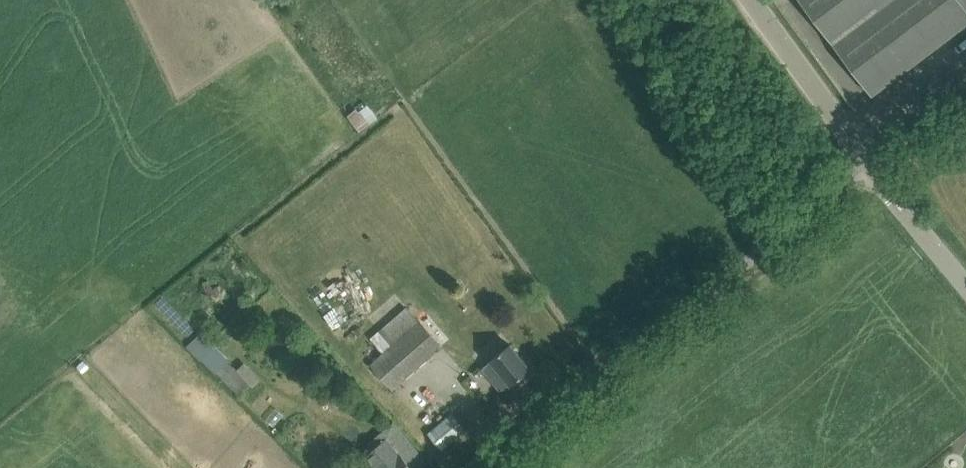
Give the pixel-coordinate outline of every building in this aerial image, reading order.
[(962,0),(803,0),(874,94),(965,25),(965,5),(962,0)] [(366,105),(349,114),(356,128),(373,119),(366,105)] [(156,301),(164,311),(171,306),(162,296),(156,301)] [(441,343),(408,306),(381,331),(393,344),(372,363),(391,386),(441,343)] [(251,383),(202,333),(190,344),(241,396),(247,391),(245,389),(251,383)] [(503,391),(531,368),(511,344),(492,360),(497,366),(489,373),(503,391)] [(429,433),(441,448),(466,429),(454,413),(429,433)] [(388,438),(367,455),(378,467),(413,467),(388,438)]
